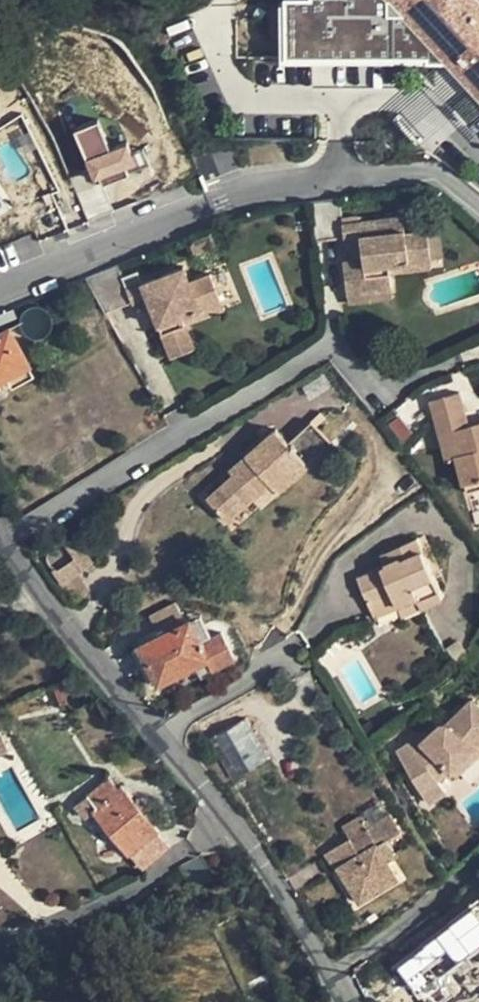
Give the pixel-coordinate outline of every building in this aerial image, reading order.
[(284,56),(426,56),(426,60),(450,60),(478,93),(478,0),(284,0),(284,56)] [(97,125),(72,135),(92,187),(138,169),(128,144),(108,152),(97,125)] [(391,289),(390,275),(389,264),(431,260),(427,230),(405,232),(403,214),(343,222),(340,198),(310,202),(316,239),(341,237),(359,235),(362,258),(354,259),(342,261),(347,294),(391,289)] [(353,247),(354,259),(362,258),(359,235),(341,237),(342,248),(353,247)] [(432,270),(431,260),(389,264),(390,275),(432,270)] [(126,287),(122,277),(117,265),(86,277),(105,313),(132,302),(133,305),(148,299),(170,356),(193,347),(185,324),(224,309),(210,272),(189,280),(183,265),(144,281),(126,287)] [(139,270),(122,277),(126,287),(144,281),(139,270)] [(5,376),(28,364),(9,327),(0,332),(0,379),(5,376)] [(5,376),(11,388),(35,374),(28,364),(5,376)] [(470,425),(460,393),(430,401),(438,432),(447,459),(456,458),(464,484),(478,480),(478,423),(470,425)] [(312,424),(289,444),(306,463),(314,471),(336,451),(312,424)] [(306,463),(289,444),(274,429),(228,470),(232,475),(207,497),(227,519),(253,496),(269,481),(277,490),(306,463)] [(261,505),(277,490),(269,481),(253,496),(261,505)] [(65,539),(63,545),(66,545),(71,551),(72,556),(70,563),(66,567),(62,569),(56,570),(51,568),(51,569),(61,585),(92,562),(72,535),(71,534),(71,536),(69,538),(65,539)] [(416,540),(397,549),(401,558),(384,565),(357,577),(370,605),(393,596),(396,603),(415,594),(420,605),(441,595),(429,567),(416,540)] [(380,556),(384,565),(401,558),(397,549),(380,556)] [(402,613),(420,605),(415,594),(396,603),(399,608),(402,613)] [(376,619),(399,608),(396,603),(393,596),(370,605),(376,619)] [(222,632),(213,636),(201,641),(190,619),(185,622),(176,604),(150,616),(159,635),(139,645),(157,682),(195,663),(207,658),(213,669),(235,658),(222,632)] [(202,614),(190,619),(201,641),(213,636),(202,614)] [(202,675),(213,669),(207,658),(195,663),(202,675)] [(72,674),(52,683),(61,703),(67,700),(67,695),(69,692),(72,689),(78,687),(72,674)] [(478,747),(478,745),(478,744),(478,743),(478,704),(472,698),(450,718),(446,717),(425,738),(412,746),(409,743),(396,753),(425,799),(443,789),(435,776),(451,764),(457,769),(478,747)] [(234,777),(268,757),(246,720),(211,741),(234,777)] [(9,746),(0,731),(0,751),(9,746)] [(109,776),(89,792),(98,805),(92,809),(128,852),(130,851),(141,865),(167,844),(156,830),(157,828),(122,784),(118,787),(109,776)] [(84,816),(92,809),(98,805),(89,792),(87,791),(72,802),(84,816)] [(348,823),(355,835),(372,825),(365,813),(348,823)] [(378,844),(389,837),(401,829),(390,814),(372,825),(355,835),(330,850),(361,900),(399,878),(387,859),(378,844)] [(398,852),(389,837),(378,844),(387,859),(398,852)] [(200,858),(181,867),(193,890),(212,881),(200,858)] [(394,966),(417,997),(478,951),(478,904),(394,966)] [(382,954),(372,960),(378,970),(388,965),(382,954)]
